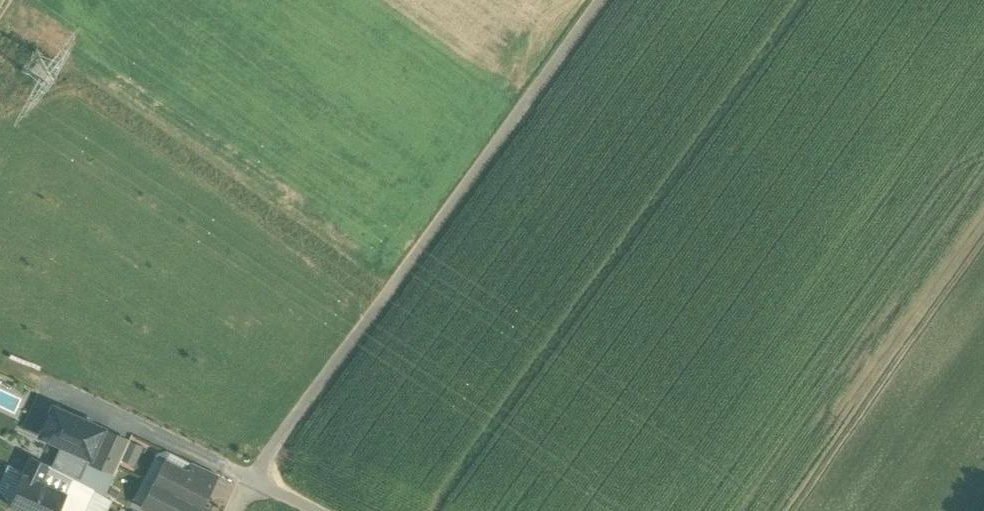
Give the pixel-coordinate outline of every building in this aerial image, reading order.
[(53,409),(41,436),(58,444),(90,458),(102,430),(53,409)] [(90,458),(88,462),(99,468),(114,436),(102,430),(90,458)] [(41,436),(32,458),(48,466),(58,444),(41,436)] [(122,460),(135,465),(142,449),(130,443),(122,460)] [(32,458),(23,477),(40,485),(48,466),(32,458)] [(217,475),(192,463),(186,475),(211,488),(217,475)] [(186,475),(165,464),(154,485),(201,509),(211,488),(186,475)] [(73,478),(48,466),(40,485),(65,496),(73,478)] [(23,477),(11,505),(23,510),(58,510),(65,496),(40,485),(23,477)] [(93,490),(73,478),(65,496),(58,510),(84,510),(93,490)] [(154,485),(144,506),(153,510),(199,510),(201,509),(154,485)]
